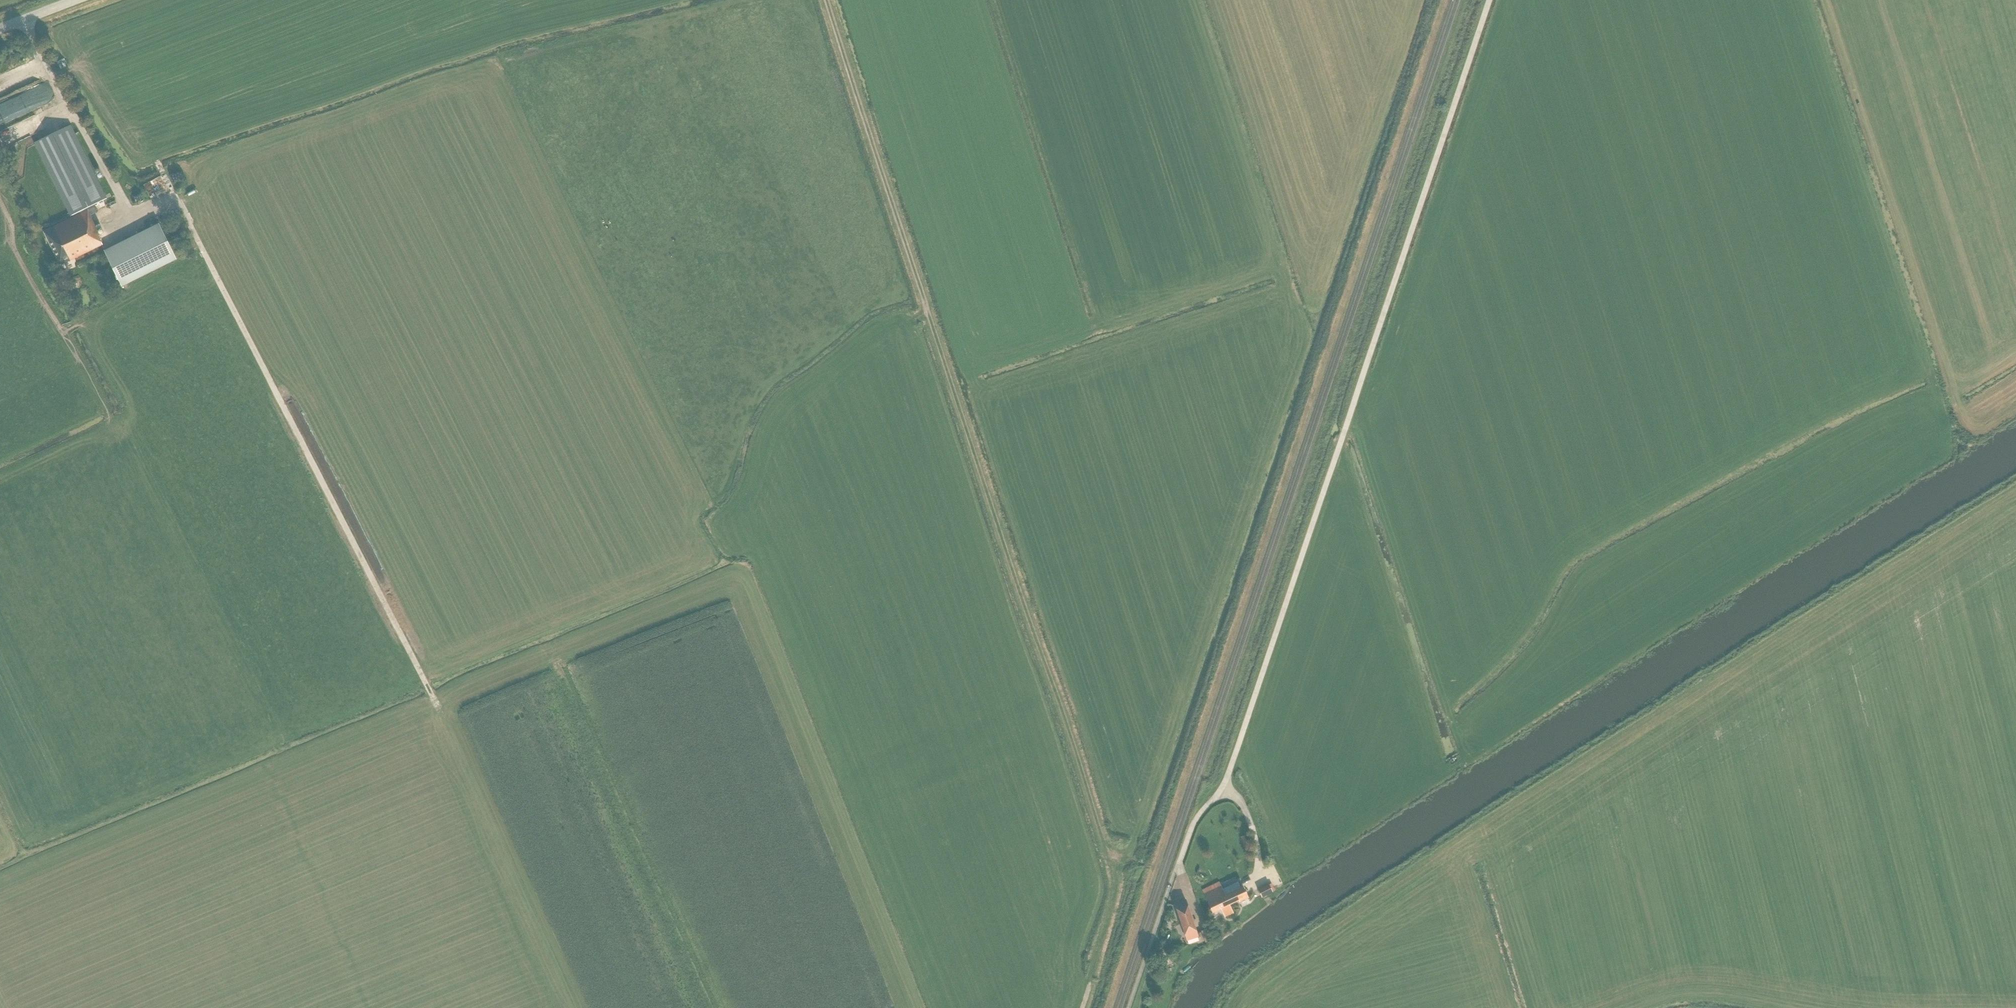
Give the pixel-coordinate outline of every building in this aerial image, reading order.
[(11,120),(3,103),(0,105),(0,125),(11,120)] [(44,232),(60,266),(102,245),(98,237),(100,236),(90,216),(100,212),(97,206),(87,211),(86,211),(77,193),(98,183),(71,126),(35,144),(63,200),(66,198),(75,217),(44,232)] [(0,136),(0,147),(16,141),(13,131),(0,136)] [(178,259),(159,222),(104,249),(122,287),(178,259)] [(83,305),(95,299),(87,284),(75,290),(83,305)] [(1944,400),(1950,415),(1955,413),(1949,398),(1944,400)] [(1223,890),(1222,887),(1219,883),(1202,890),(1211,909),(1209,910),(1211,913),(1220,909),(1224,917),(1233,913),(1229,905),(1238,900),(1239,902),(1247,898),(1242,887),(1241,888),(1239,883),(1223,890)] [(1261,898),(1272,892),(1268,884),(1257,890),(1261,898)] [(1198,937),(1185,900),(1174,903),(1187,940),(1198,937)] [(1211,941),(1207,929),(1201,931),(1205,943),(1211,941)]
